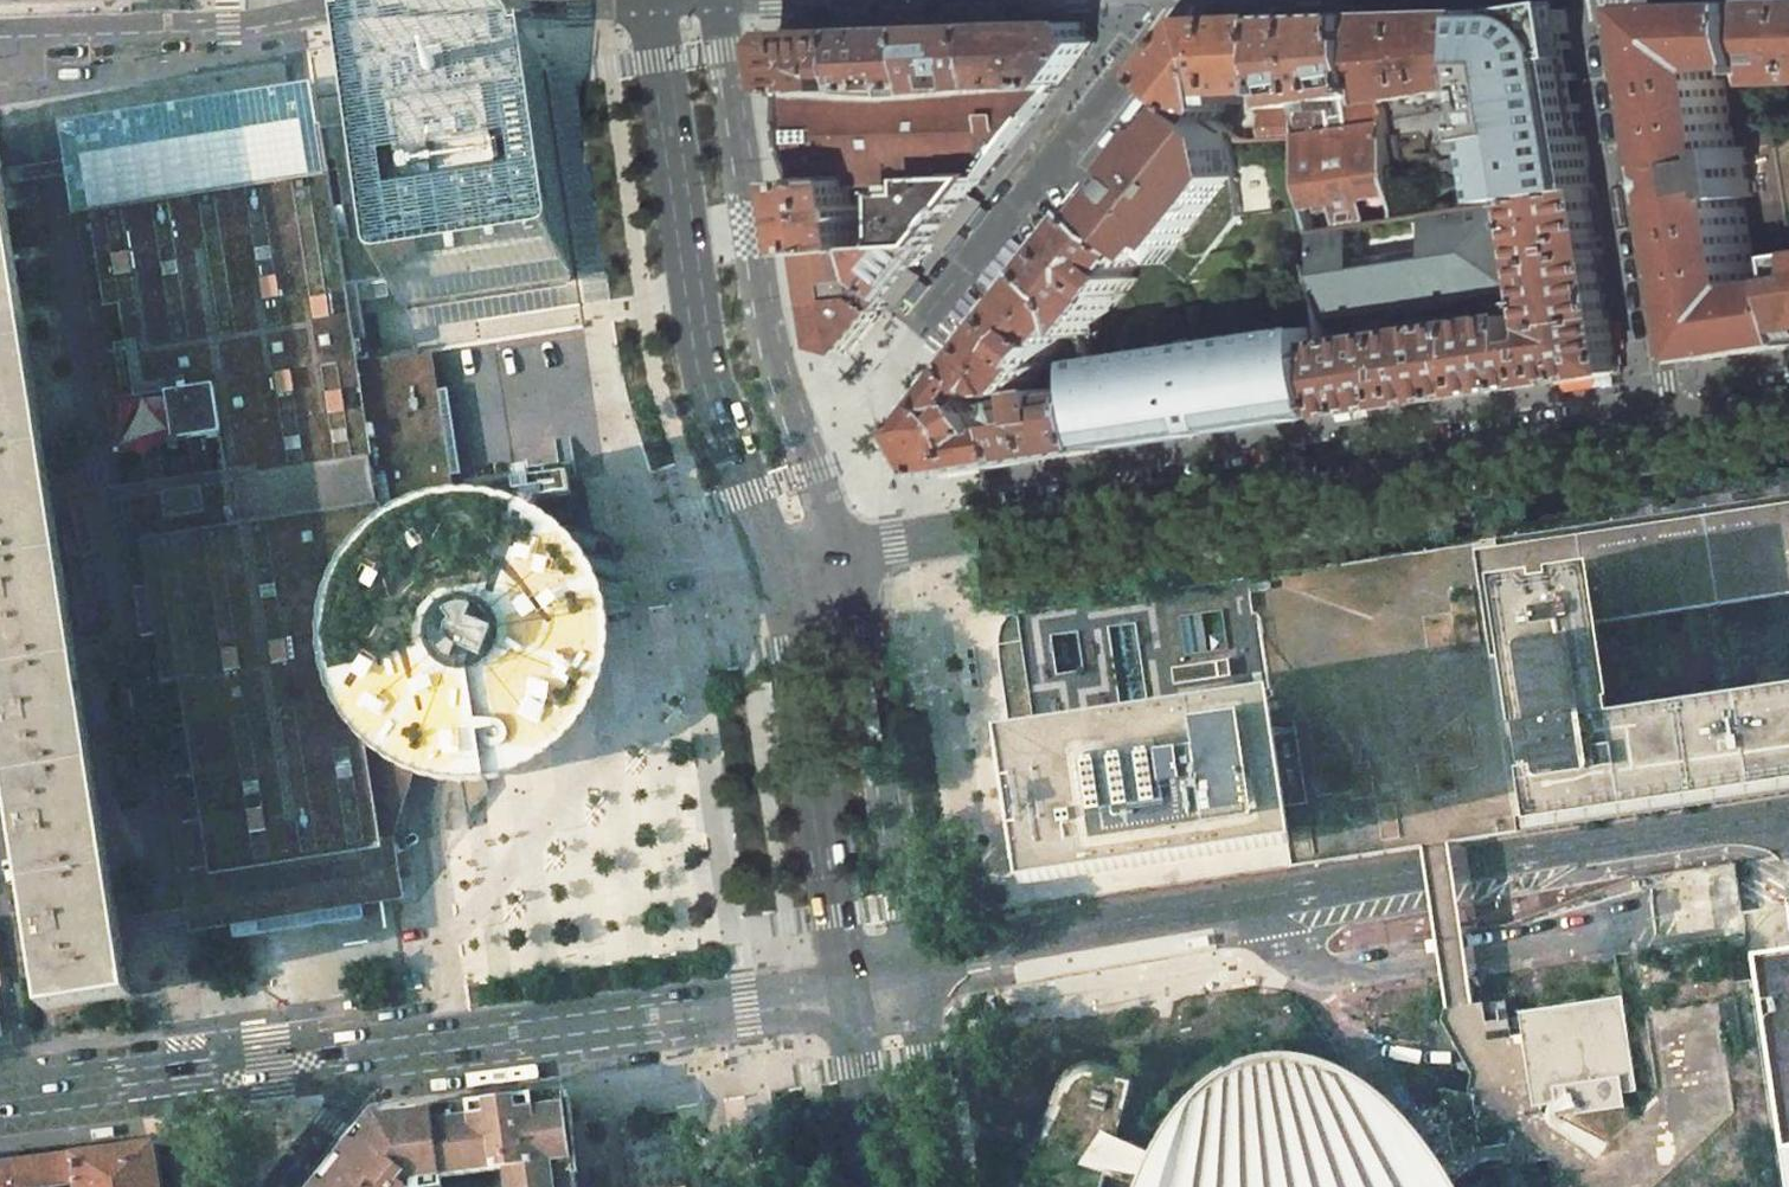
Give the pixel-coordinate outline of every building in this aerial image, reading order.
[(1788,83),(1788,1),(1755,2),(1765,68),(1768,83),(1788,83)] [(1646,5),(1703,360),(1788,347),(1788,280),(1758,285),(1744,199),(1755,197),(1747,147),(1735,149),(1723,69),(1765,68),(1755,2),(1646,5)] [(1595,189),(1566,9),(1536,9),(1481,11),(1491,84),(1494,102),(1497,120),(1490,121),(1503,204),(1507,203),(1524,201),(1595,189)] [(1481,11),(1369,14),(1382,102),(1491,84),(1481,11)] [(1400,220),(1388,137),(1385,119),(1382,102),(1369,14),(1283,17),(1300,138),(1314,234),(1400,220)] [(1206,19),(1161,76),(1188,97),(1218,119),(1224,112),(1226,109),(1226,93),(1262,91),(1263,116),(1265,139),(1300,138),(1283,17),(1206,19)] [(1087,22),(989,25),(996,86),(1020,85),(1019,72),(1033,72),(1034,85),(1064,84),(1097,43),(1087,22)] [(989,25),(926,28),(934,88),(953,87),(952,74),(976,74),(977,86),(996,86),(989,25)] [(926,28),(857,30),(860,71),(862,90),(886,89),(886,76),(908,76),(908,89),(934,88),(926,28)] [(857,30),(789,32),(779,44),(786,92),(845,90),(843,71),(860,71),(857,30)] [(370,98),(364,99),(375,167),(398,312),(479,300),(553,288),(558,285),(561,282),(561,277),(531,81),(525,82),(520,73),(514,68),(506,65),(499,64),(368,84),(370,98)] [(800,182),(853,181),(919,180),(987,179),(1064,84),(1034,85),(1020,85),(996,86),(977,86),(953,87),(934,88),(908,89),(886,89),(862,90),(845,90),(786,92),(800,182)] [(1208,256),(1242,215),(1234,130),(1232,129),(1223,122),(1218,119),(1188,97),(1154,138),(1125,175),(1097,209),(1152,254),(1154,256),(1165,265),(1180,246),(1195,258),(1208,256)] [(133,493),(200,918),(297,903),(389,888),(388,879),(396,878),(395,836),(414,774),(399,768),(374,752),(359,738),(346,723),(335,705),(327,687),(321,667),(319,647),(319,627),(322,606),(328,587),(336,568),(347,551),(360,536),(376,523),(393,511),(411,503),(430,497),(440,495),(433,449),(426,404),(418,353),(357,362),(346,292),(380,286),(383,304),(384,306),(385,308),(387,311),(390,312),(393,313),(398,312),(375,167),(328,174),(321,127),(194,146),(81,164),(126,448),(143,445),(146,466),(150,490),(133,493)] [(987,179),(919,180),(919,192),(894,193),(895,247),(935,244),(987,179)] [(853,181),(800,182),(810,254),(863,250),(859,222),(862,221),(865,217),(864,209),(860,205),(857,205),(853,181)] [(1595,189),(1524,201),(1547,347),(1527,350),(1522,315),(1471,323),(1481,393),(1624,372),(1595,189)] [(1503,204),(1454,212),(1467,299),(1468,304),(1512,297),(1520,291),(1507,203),(1503,204)] [(1049,269),(1084,297),(1088,320),(1090,335),(1154,256),(1152,254),(1097,209),(1049,269)] [(1400,220),(1314,234),(1327,327),(1356,322),(1355,316),(1467,299),(1454,212),(1400,220)] [(52,999),(120,988),(86,775),(30,417),(0,225),(0,670),(52,999)] [(888,237),(869,238),(870,249),(889,248),(888,237)] [(890,299),(935,244),(895,247),(889,248),(870,249),(863,250),(868,281),(890,299)] [(810,254),(818,305),(866,298),(864,286),(868,281),(863,250),(810,254)] [(1049,269),(974,364),(1003,390),(1009,395),(1030,392),(1088,320),(1084,297),(1049,269)] [(818,305),(824,346),(847,353),(881,310),(890,299),(868,281),(864,286),(866,298),(818,305)] [(1471,323),(1329,344),(1339,413),(1339,415),(1481,393),(1471,323)] [(1107,448),(1339,413),(1329,344),(1327,327),(1094,363),(1098,389),(1107,448)] [(974,364),(918,433),(942,475),(1028,462),(1019,403),(1000,411),(998,407),(996,405),(990,404),(1003,390),(974,364)] [(1028,462),(1108,450),(1107,448),(1098,389),(1069,393),(1068,388),(1049,391),(1050,397),(1027,400),(1019,403),(1028,462)] [(161,444),(167,485),(195,481),(189,440),(161,444)] [(506,455),(479,459),(482,479),(475,480),(477,493),(482,494),(486,494),(502,492),(500,478),(509,477),(506,455)] [(459,493),(440,495),(430,497),(411,503),(393,511),(376,523),(360,536),(347,551),(336,568),(328,587),(322,606),(319,627),(319,647),(321,667),(327,687),(335,705),(346,723),(359,738),(374,752),(399,768),(414,774),(438,781),(458,783),(479,783),(499,779),(518,773),(537,764),(554,753),(569,739),(582,724),(593,707),(601,688),(607,668),(610,648),(610,628),(607,608),(601,588),(593,570),(582,552),(572,540),(560,528),(547,518),(533,510),(518,503),(502,498),(486,494),(482,494),(477,493),(459,493)] [(1474,543),(1476,554),(1492,658),(1497,658),(1500,686),(1519,834),(1788,792),(1788,693),(1607,720),(1605,707),(1609,707),(1603,666),(1597,624),(1788,597),(1788,496),(1474,543)] [(1474,543),(1257,579),(1275,694),(1270,695),(1292,843),(1295,863),(1415,850),(1430,848),(1440,847),(1519,834),(1500,686),(1497,658),(1492,658),(1476,554),(1474,543)] [(1018,887),(1292,843),(1270,695),(1275,694),(1257,579),(1127,596),(1130,622),(1133,621),(1147,714),(1119,718),(1106,625),(1109,625),(1105,599),(1016,613),(1010,616),(1003,622),(1000,626),(995,637),(994,647),(1004,646),(1011,695),(1001,696),(1007,735),(995,737),(1018,887)] [(1106,625),(1119,718),(1147,714),(1133,621),(1130,622),(1127,596),(1105,599),(1109,625),(1106,625)] [(1760,959),(1788,1163),(1788,954),(1760,959)] [(1621,999),(1518,1013),(1518,1020),(1521,1035),(1531,1109),(1550,1106),(1552,1120),(1622,1110),(1620,1097),(1635,1095),(1621,999)] [(1457,1179),(1447,1159),(1428,1131),(1408,1113),(1395,1101),(1358,1082),(1322,1066),(1281,1060),(1246,1070),(1216,1086),(1177,1125),(1152,1186),(1462,1186),(1457,1179)] [(555,1180),(510,1186),(505,1182),(505,1181),(505,1186),(577,1186),(575,1177),(579,1177),(568,1095),(563,1096),(563,1091),(436,1108),(436,1111),(432,1112),(435,1132),(507,1122),(508,1127),(518,1125),(518,1121),(538,1118),(549,1126),(555,1180)] [(339,1183),(336,1180),(368,1143),(385,1138),(435,1132),(432,1112),(431,1109),(376,1116),(319,1186),(336,1186),(339,1183)] [(507,1122),(435,1132),(441,1179),(503,1171),(503,1172),(505,1181),(505,1182),(510,1186),(555,1180),(549,1126),(538,1118),(518,1121),(518,1125),(508,1127),(507,1122)] [(368,1143),(336,1180),(339,1183),(336,1186),(410,1186),(412,1185),(441,1180),(441,1179),(435,1132),(385,1138),(368,1143)] [(72,1155),(76,1186),(75,1186),(161,1186),(155,1144),(72,1155)] [(71,1186),(75,1186),(76,1186),(72,1155),(0,1165),(0,1186),(65,1186),(71,1186)] [(609,1179),(604,1175),(595,1177),(592,1180),(593,1186),(611,1186),(609,1179)]
